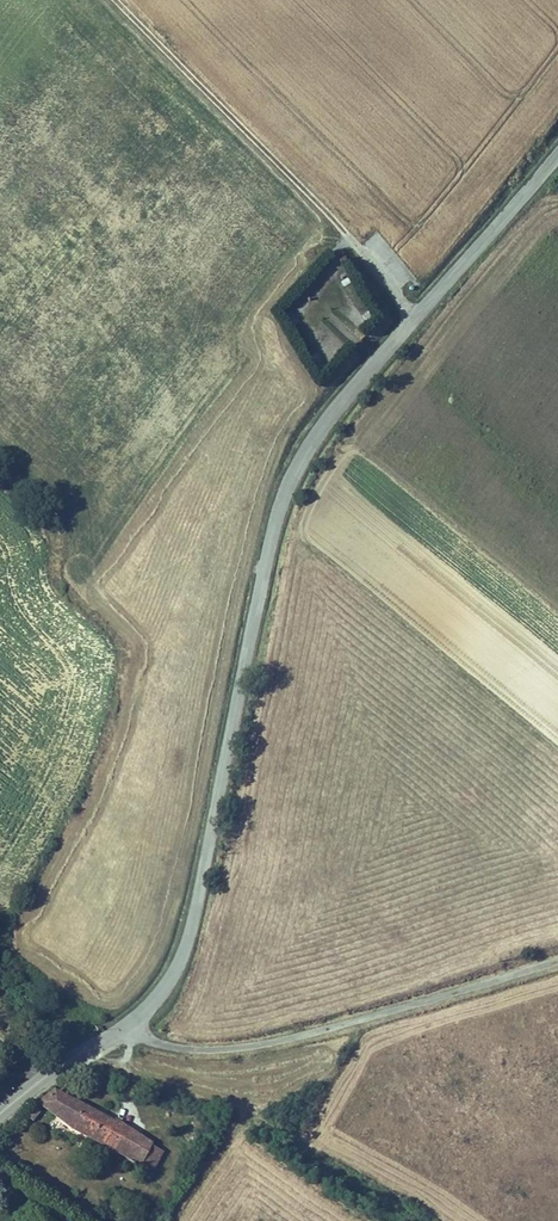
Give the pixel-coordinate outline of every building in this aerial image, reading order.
[(35,1052),(36,1050),(41,1053),(46,1046),(40,1042),(38,1045),(35,1042),(30,1048),(35,1052)] [(75,1130),(101,1145),(115,1122),(56,1089),(37,1104),(75,1130)] [(34,1123),(42,1113),(33,1106),(25,1116),(34,1123)] [(155,1144),(116,1119),(115,1122),(101,1145),(141,1168),(142,1166),(154,1146),(155,1144)] [(166,1153),(154,1146),(142,1166),(154,1173),(166,1153)]
